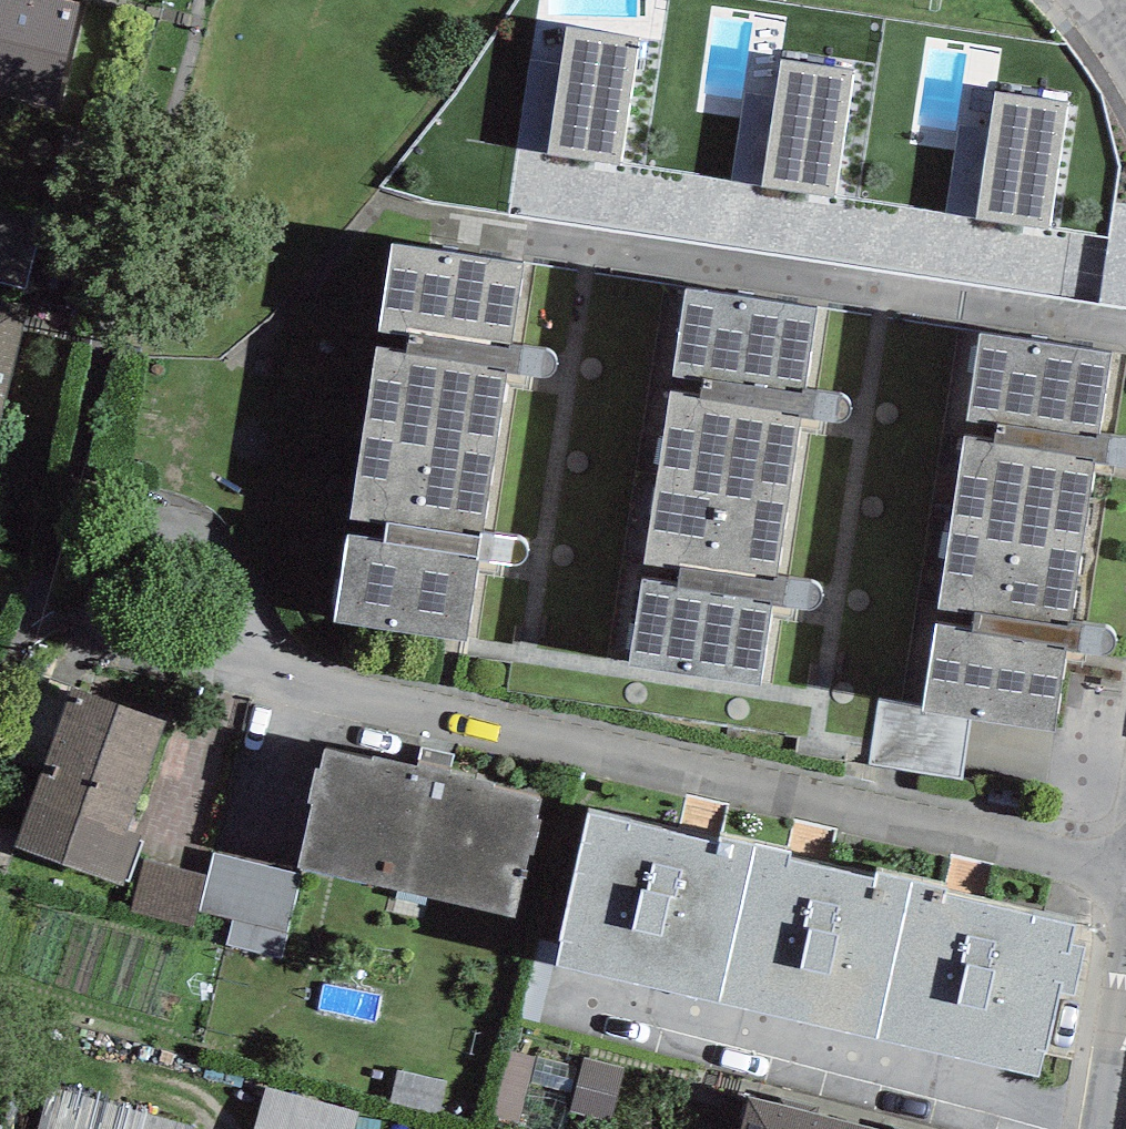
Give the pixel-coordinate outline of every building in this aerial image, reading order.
[(47,0),(0,0),(0,94),(52,107),(77,7),(47,0)] [(566,28),(547,154),(618,165),(637,39),(566,28)] [(781,61),(762,187),(833,197),(852,72),(781,61)] [(996,93),(977,219),(1048,230),(1067,104),(996,93)] [(28,289),(47,215),(0,204),(0,282),(28,289)] [(521,263),(390,244),(334,621),(466,641),(521,263)] [(28,289),(0,282),(0,410),(28,289)] [(819,307),(688,288),(634,661),(765,680),(819,307)] [(1112,352),(980,334),(923,707),(923,711),(970,718),(1053,732),(1112,352)] [(127,830),(167,721),(72,688),(15,847),(109,880),(122,885),(140,834),(127,830)] [(961,777),(970,718),(923,711),(923,707),(879,700),(869,763),(961,777)] [(515,918),(542,799),(495,789),(496,782),(451,771),(455,754),(422,746),(417,765),(373,755),(372,760),(325,749),(298,869),(515,918)] [(555,966),(719,1003),(756,843),(719,834),(717,841),(591,809),(555,966)] [(719,1003),(878,1039),(914,876),(878,867),(876,878),(790,858),(792,851),(756,843),(719,1003)] [(301,874),(213,853),(200,911),(233,919),(227,945),(281,958),(301,874)] [(207,874),(144,859),(131,911),(194,928),(207,874)] [(945,883),(914,876),(878,1039),(1038,1075),(1057,989),(1073,993),(1083,949),(1069,946),(1074,921),(943,891),(945,883)] [(494,1117),(519,1123),(535,1058),(509,1052),(494,1117)] [(585,1057),(571,1110),(611,1121),(625,1068),(585,1057)] [(397,1070),(390,1103),(440,1114),(447,1081),(397,1070)] [(254,1128),(354,1128),(359,1112),(266,1086),(254,1128)] [(38,1128),(196,1128),(50,1088),(38,1128)] [(747,1097),(740,1128),(873,1128),(747,1097)]
